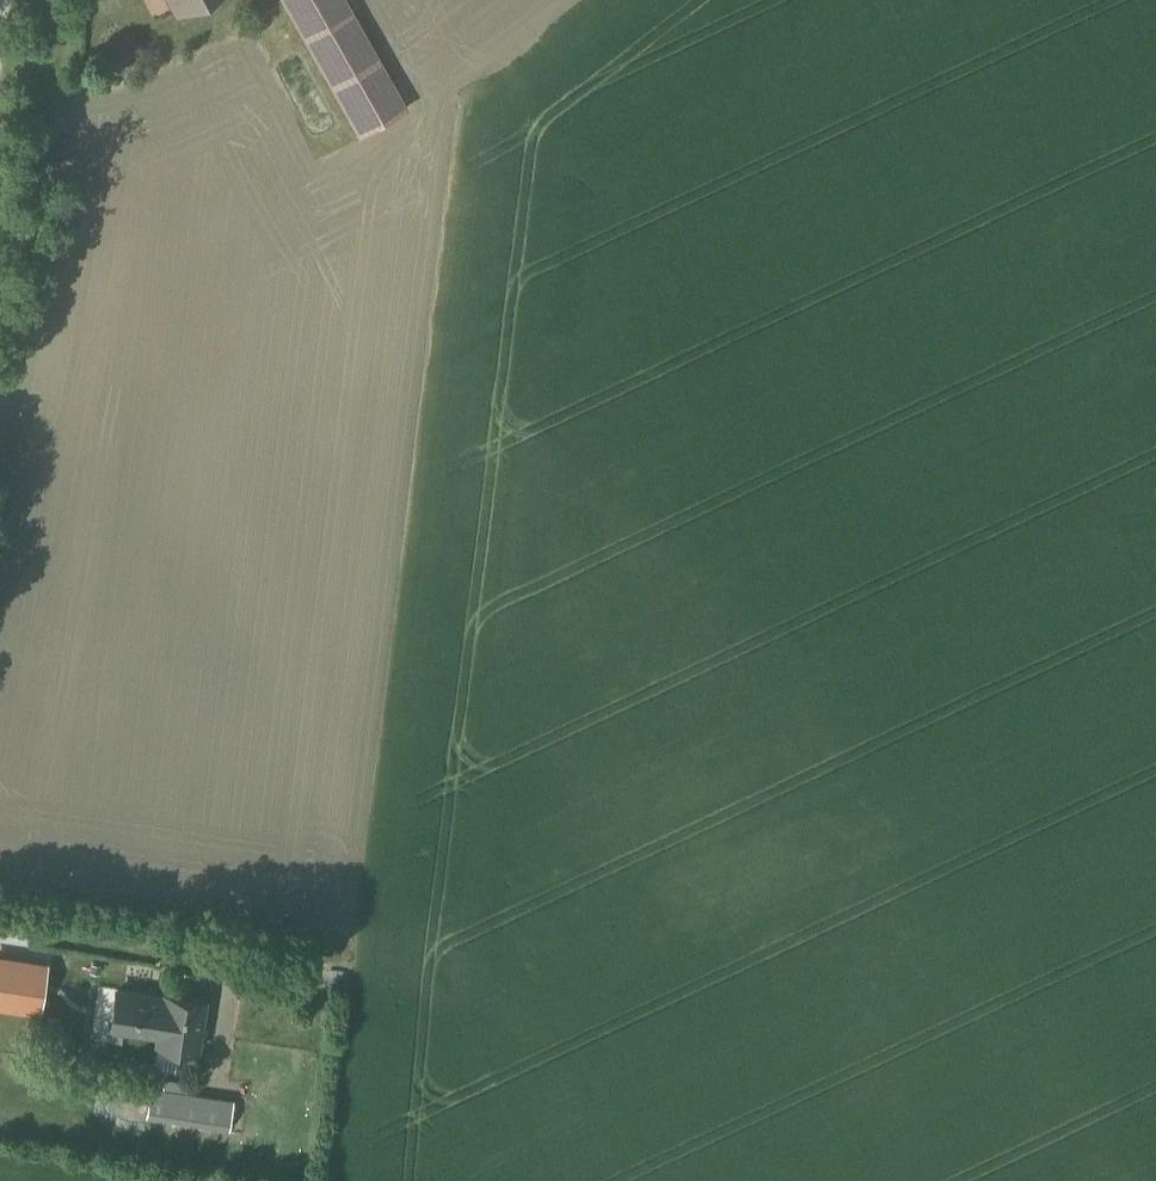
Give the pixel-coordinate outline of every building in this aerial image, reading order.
[(181,15),(210,0),(173,0),(181,15)] [(358,0),(286,0),(364,138),(418,108),(358,0)] [(207,1000),(116,986),(109,1030),(160,1037),(158,1046),(199,1053),(207,1000)] [(233,1100),(152,1088),(147,1118),(229,1130),(233,1100)]
